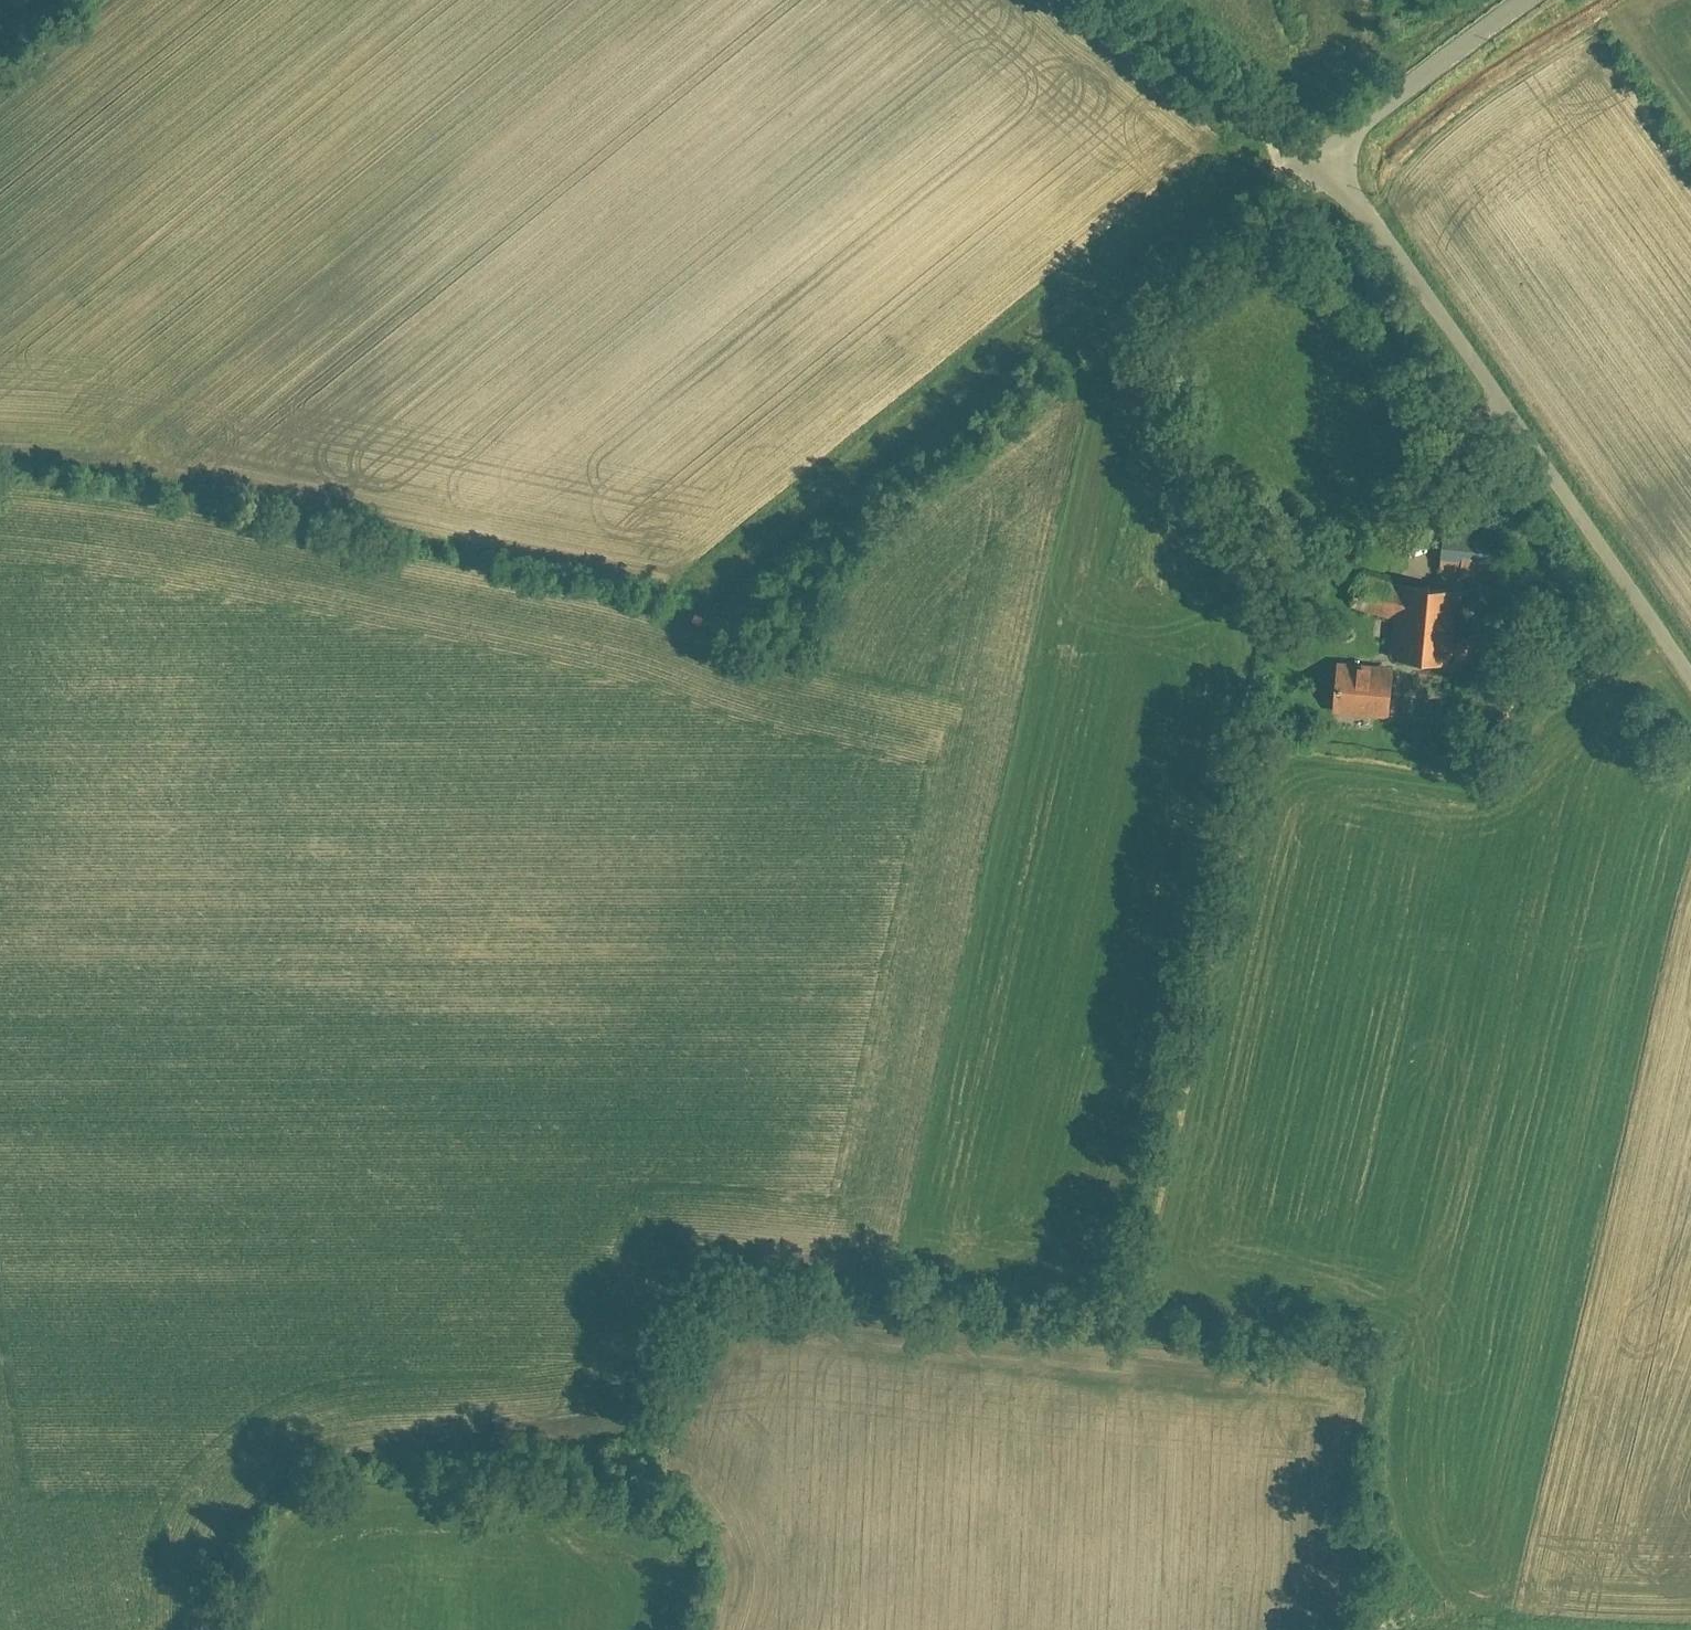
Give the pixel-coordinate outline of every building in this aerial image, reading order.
[(1478,547),(1477,580),(1514,580),(1514,548),(1478,547)] [(1356,609),(1403,626),(1401,660),(1456,662),(1459,590),(1405,587),(1404,595),(1367,581),(1356,609)] [(1462,667),(1487,667),(1487,635),(1463,635),(1462,667)] [(1338,670),(1337,717),(1394,717),(1395,671),(1338,670)]
